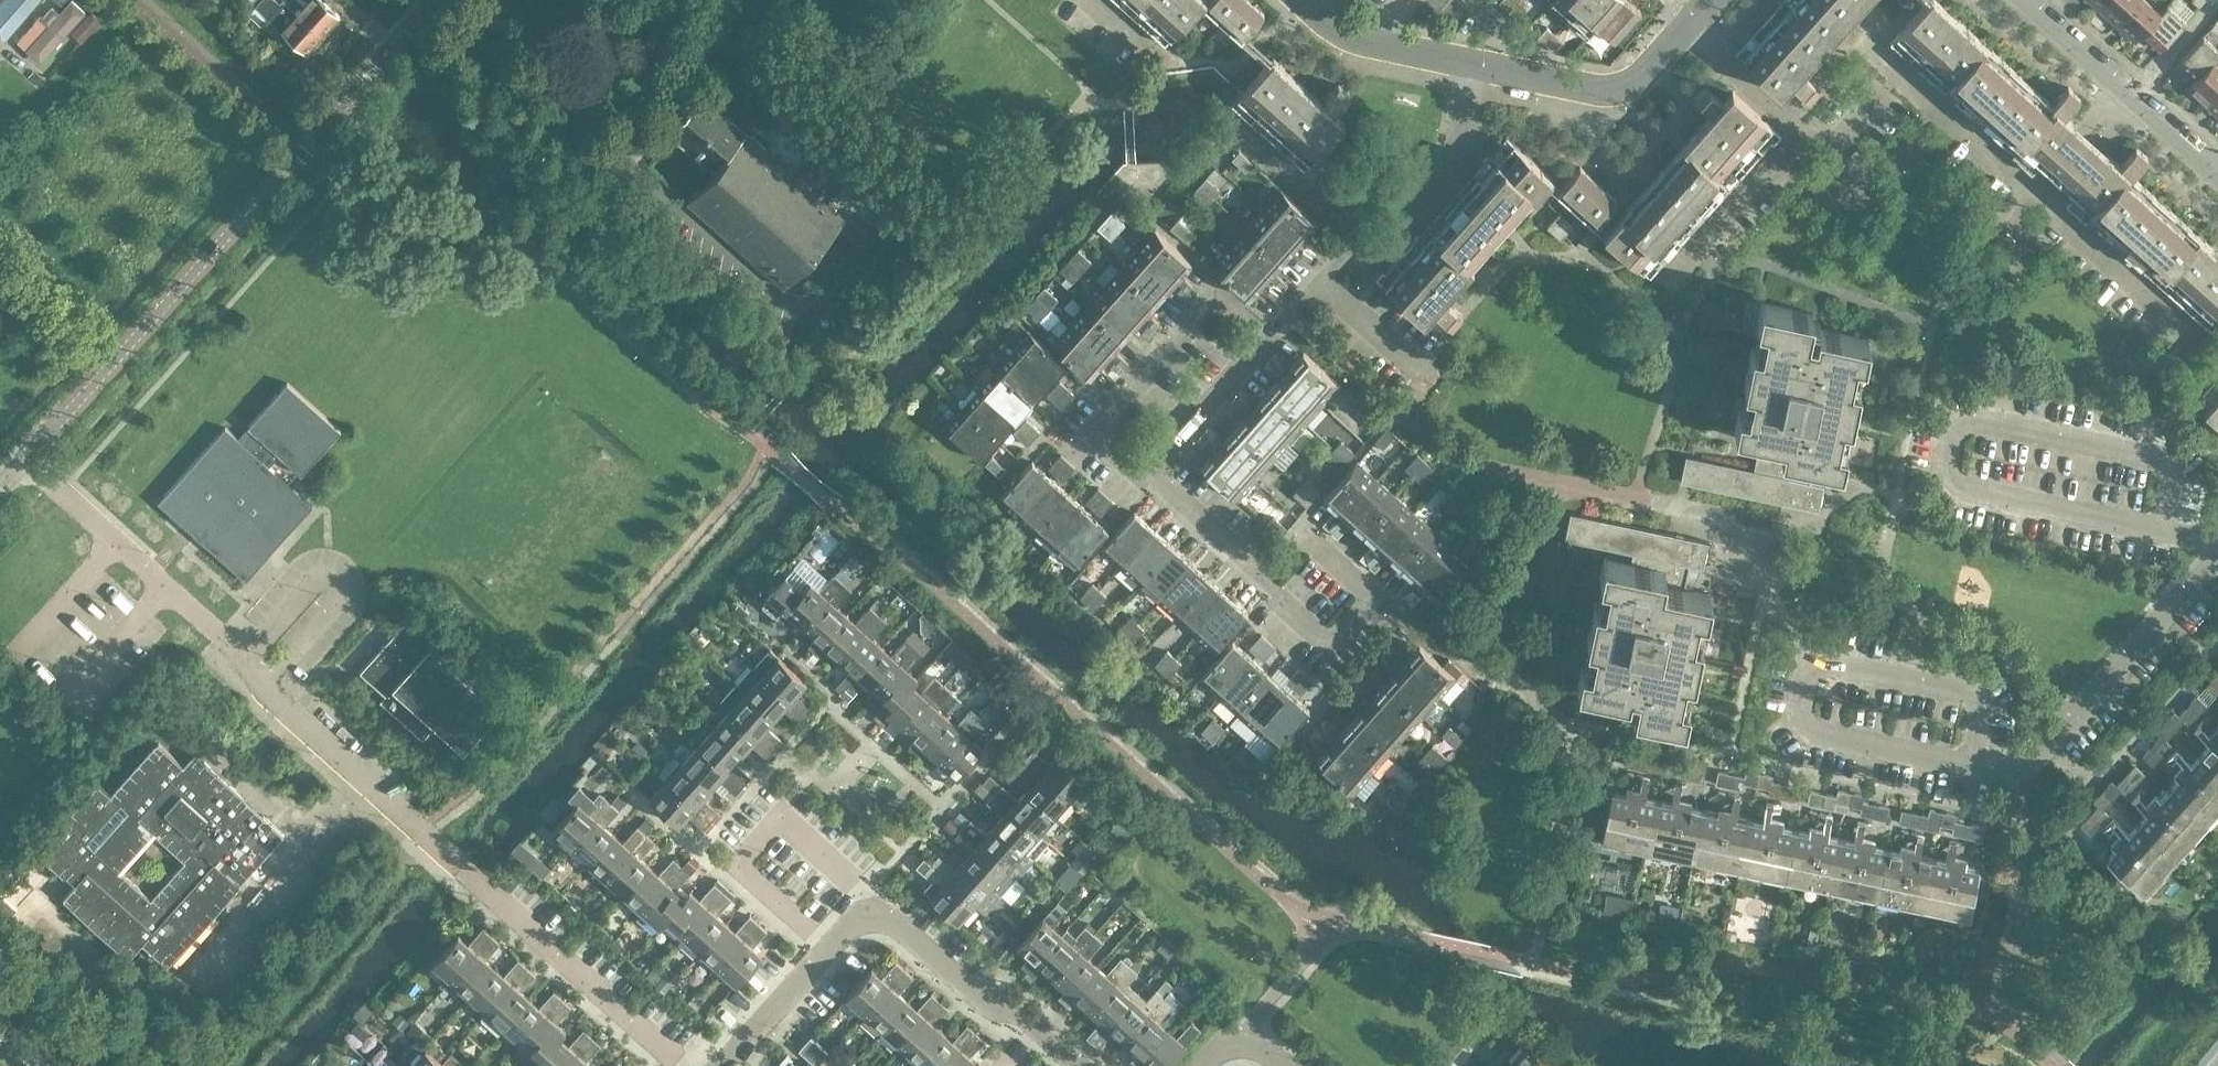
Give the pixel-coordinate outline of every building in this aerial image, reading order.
[(20,0),(0,0),(0,22),(20,0)] [(25,46),(41,62),(88,9),(77,0),(66,0),(25,46)] [(288,3),(284,0),(282,0),(280,3),(277,0),(243,0),(265,19),(267,17),(307,52),(323,33),(299,11),(298,12),(288,3)] [(288,3),(298,12),(299,11),(323,33),(340,15),(324,0),(291,0),(288,3)] [(1181,26),(1204,0),(1152,0),(1181,26)] [(1205,6),(1223,23),(1244,0),(1210,0),(1205,6)] [(1249,0),(1244,0),(1223,23),(1241,40),(1265,14),(1249,0)] [(1517,18),(1527,7),(1520,1),(1520,0),(1501,0),(1499,2),(1517,18)] [(1589,32),(1597,24),(1596,23),(1617,0),(1553,0),(1589,32)] [(1597,24),(1615,39),(1641,10),(1630,0),(1617,0),(1596,23),(1597,24)] [(1753,68),(1781,93),(1791,82),(1809,98),(1819,87),(1802,71),(1865,0),(1814,0),(1753,68)] [(1991,49),(1936,0),(1928,0),(1906,25),(2049,153),(2075,125),(2064,115),(2079,97),(2068,87),(2052,104),(1991,49)] [(2099,9),(2107,0),(2089,0),(2099,9)] [(2099,9),(2117,25),(2139,0),(2107,0),(2099,9)] [(2117,25),(2135,41),(2143,33),(2142,33),(2161,12),(2160,12),(2147,0),(2139,0),(2117,25)] [(2167,4),(2160,12),(2161,12),(2142,33),(2143,33),(2161,49),(2186,21),(2167,4)] [(84,40),(102,19),(91,9),(72,29),(84,40)] [(1146,26),(1165,43),(1178,29),(1158,12),(1146,26)] [(1538,37),(1554,51),(1563,41),(1547,26),(1538,37)] [(1890,42),(1900,50),(1909,59),(1922,45),(1902,28),(1890,42)] [(2186,72),(2195,80),(2196,81),(2214,60),(2215,61),(2217,58),(2217,49),(2203,36),(2177,64),(2186,72)] [(1323,102),(1306,87),(1273,57),(1247,86),(1320,151),(1346,122),(1335,112),(1350,95),(1339,84),(1323,102)] [(2195,80),(2188,88),(2206,104),(2217,91),(2217,63),(2215,61),(2214,60),(2196,81),(2195,80)] [(1712,113),(1691,138),(1604,234),(1632,260),(1761,117),(1733,91),(1723,102),(1706,86),(1695,98),(1712,113)] [(2206,104),(2217,115),(2217,91),(2206,104)] [(711,171),(713,173),(749,133),(748,132),(759,119),(750,110),(738,123),(706,94),(671,133),(712,169),(711,171)] [(784,127),(795,115),(798,112),(783,99),(782,97),(776,104),(756,126),(772,141),(784,127)] [(1781,134),(1765,120),(1758,128),(1773,142),(1781,134)] [(749,133),(713,173),(688,201),(785,287),(845,219),(749,133)] [(2032,172),(2046,157),(2026,139),(2012,155),(2032,172)] [(2170,210),(2131,175),(2147,157),(2136,147),(2120,165),(2109,155),(2083,183),(2217,304),(2217,253),(2170,210)] [(1239,151),(1232,159),(1246,171),(1253,163),(1239,151)] [(1524,152),(1396,295),(1424,321),(1434,310),(1452,326),(1462,314),(1445,298),(1553,178),(1524,152)] [(1580,167),(1558,192),(1594,225),(1617,200),(1580,167)] [(1200,185),(1214,197),(1220,190),(1206,177),(1200,185)] [(1200,185),(1194,192),(1208,204),(1214,197),(1200,185)] [(2100,204),(2080,187),(2066,203),(2085,220),(2100,204)] [(1281,188),(1264,208),(1300,241),(1318,221),(1281,188)] [(1352,203),(1363,213),(1375,201),(1364,191),(1352,203)] [(1264,208),(1247,226),(1283,259),(1300,241),(1264,208)] [(1125,224),(1112,212),(1105,219),(1118,232),(1125,224)] [(1561,239),(1564,235),(1574,225),(1560,212),(1547,226),(1561,239)] [(1118,232),(1105,219),(1097,227),(1111,240),(1118,232)] [(1171,227),(1185,240),(1192,231),(1178,219),(1171,227)] [(1247,226),(1230,245),(1266,278),(1283,259),(1247,226)] [(1192,262),(1155,229),(1138,249),(1174,282),(1192,262)] [(1316,253),(1321,247),(1310,238),(1305,243),(1316,253)] [(1230,245),(1212,265),(1249,298),(1266,278),(1230,245)] [(1308,261),(1313,256),(1303,246),(1298,252),(1308,261)] [(1092,261),(1078,249),(1071,257),(1085,269),(1092,261)] [(1174,282),(1138,249),(1121,268),(1157,301),(1174,282)] [(1085,269),(1071,257),(1064,265),(1078,277),(1085,269)] [(1157,301),(1121,268),(1104,286),(1141,319),(1157,301)] [(1376,277),(1376,278),(1391,291),(1399,283),(1383,269),(1376,277)] [(1282,290),(1287,284),(1277,275),(1272,281),(1282,290)] [(1190,294),(1195,288),(1185,279),(1180,284),(1190,294)] [(1275,298),(1280,293),(1269,284),(1264,289),(1275,298)] [(1058,299),(1044,286),(1037,294),(1051,307),(1058,299)] [(1141,319),(1104,286),(1087,305),(1124,338),(1141,319)] [(1183,302),(1188,297),(1177,287),(1172,293),(1183,302)] [(1051,307),(1037,294),(1030,302),(1044,315),(1051,307)] [(2217,322),(2217,311),(2204,298),(2192,312),(2211,329),(2217,322)] [(1812,311),(1761,301),(1757,320),(1766,322),(1761,347),(1752,345),(1744,383),(1753,385),(1748,410),(1738,408),(1734,428),(1761,433),(1754,469),(1686,455),(1681,481),(1818,510),(1823,483),(1810,481),(1815,458),(1841,464),(1845,443),(1836,442),(1841,417),(1851,419),(1859,381),(1849,379),(1854,355),(1864,357),(1868,337),(1817,326),(1815,335),(1807,334),(1812,311)] [(1124,338),(1087,305),(1070,324),(1107,357),(1124,338)] [(1157,331),(1162,326),(1151,316),(1146,322),(1157,331)] [(1107,357),(1070,324),(1053,343),(1090,376),(1107,357)] [(1149,340),(1154,334),(1144,325),(1138,330),(1149,340)] [(1030,332),(1013,352),(1050,384),(1067,365),(1030,332)] [(1288,360),(1278,350),(1273,356),(1283,365),(1288,360)] [(1013,352),(1009,356),(996,370),(1033,403),(1050,384),(1013,352)] [(1340,385),(1303,352),(1286,371),(1323,404),(1340,385)] [(1123,369),(1128,363),(1118,354),(1113,359),(1123,369)] [(1280,369),(1269,360),(1265,365),(1275,375),(1280,369)] [(1115,377),(1120,372),(1110,362),(1105,368),(1115,377)] [(2206,369),(2195,380),(2213,396),(2203,407),(2217,420),(2217,380),(2206,369)] [(996,370),(988,380),(979,389),(1016,422),(1033,403),(996,370)] [(1323,404),(1286,371),(1269,390),(1306,423),(1323,404)] [(1054,388),(1068,400),(1074,393),(1060,381),(1054,388)] [(158,502),(196,535),(246,580),(313,506),(268,466),(279,453),(303,474),(341,431),(288,383),(238,439),(225,428),(158,502)] [(1047,395),(1061,407),(1068,400),(1054,388),(1047,395)] [(1255,397),(1244,388),(1239,393),(1250,403),(1255,397)] [(979,389),(967,403),(963,408),(1000,441),(1016,422),(979,389)] [(1306,423),(1269,390),(1252,409),(1289,442),(1306,423)] [(1246,406),(1236,397),(1231,403),(1241,412),(1246,406)] [(963,408),(945,427),(982,460),(1000,441),(963,408)] [(1289,442),(1252,409),(1236,427),(1272,460),(1289,442)] [(1383,423),(1369,410),(1361,418),(1375,431),(1383,423)] [(1020,425),(1034,438),(1040,431),(1026,418),(1020,425)] [(1014,432),(1028,445),(1034,438),(1020,425),(1014,432)] [(1221,435),(1211,425),(1206,431),(1216,440),(1221,435)] [(1272,460),(1236,427),(1219,446),(1255,479),(1272,460)] [(1387,427),(1375,441),(1383,448),(1395,434),(1387,427)] [(1213,444),(1202,434),(1197,440),(1208,449),(1213,444)] [(1348,461),(1355,453),(1341,441),(1334,448),(1348,461)] [(1255,479),(1219,446),(1201,466),(1238,498),(1255,479)] [(1348,461),(1334,448),(1327,456),(1341,469),(1348,461)] [(1056,474),(1068,461),(1061,454),(1049,468),(1056,474)] [(1413,475),(1425,461),(1418,454),(1405,468),(1413,475)] [(986,464),(1000,476),(1006,469),(992,456),(986,464)] [(1063,480),(1075,467),(1068,461),(1056,474),(1063,480)] [(1357,461),(1324,497),(1344,515),(1376,478),(1357,461)] [(1421,482),(1433,468),(1425,461),(1413,475),(1421,482)] [(1033,462),(1000,498),(1019,516),(1052,479),(1033,462)] [(1314,498),(1321,490),(1308,478),(1301,486),(1314,498)] [(1376,478),(1344,515),(1362,531),(1395,495),(1376,478)] [(1052,479),(1019,516),(1038,532),(1071,496),(1052,479)] [(1314,498),(1301,486),(1294,494),(1307,506),(1314,498)] [(1100,514),(1113,500),(1098,488),(1086,501),(1100,514)] [(1450,509),(1463,495),(1455,488),(1443,502),(1450,509)] [(1395,495),(1362,531),(1381,548),(1414,512),(1395,495)] [(1458,516),(1471,502),(1463,495),(1450,509),(1458,516)] [(1071,496),(1038,532),(1057,549),(1090,513),(1071,496)] [(1134,512),(1101,548),(1121,565),(1154,529),(1134,512)] [(1414,512),(1381,548),(1400,565),(1433,528),(1414,512)] [(1587,639),(1596,641),(1591,665),(1582,663),(1578,683),(1628,693),(1630,684),(1638,686),(1633,708),(1684,719),(1689,699),(1679,697),(1684,673),(1694,674),(1702,636),(1692,634),(1697,610),(1706,612),(1710,591),(1684,586),(1689,564),(1703,567),(1708,540),(1582,514),(1570,512),(1565,537),(1633,551),(1631,561),(1604,556),(1600,576),(1610,578),(1605,602),(1595,600),(1587,639)] [(1090,513),(1057,549),(1076,567),(1109,530),(1090,513)] [(1328,528),(1338,518),(1332,513),(1323,523),(1328,528)] [(1266,524),(1280,536),(1287,528),(1273,516),(1266,524)] [(1337,536),(1347,526),(1341,521),(1332,531),(1337,536)] [(1505,532),(1497,525),(1485,539),(1493,546),(1505,532)] [(1433,528),(1400,565),(1419,582),(1451,545),(1433,528)] [(1154,529),(1121,565),(1140,582),(1172,546),(1154,529)] [(1451,545),(1419,582),(1438,599),(1471,563),(1451,545)] [(1172,546),(1140,582),(1158,599),(1191,563),(1172,546)] [(1366,562),(1375,551),(1369,546),(1360,557),(1366,562)] [(1375,570),(1384,559),(1379,554),(1369,565),(1375,570)] [(762,604),(775,615),(775,623),(783,623),(785,624),(792,616),(804,627),(847,578),(846,577),(857,564),(850,558),(820,591),(811,582),(801,593),(785,579),(762,604)] [(1191,563),(1158,599),(1177,616),(1210,579),(1191,563)] [(847,578),(804,627),(816,637),(809,645),(815,651),(847,614),(838,606),(856,586),(847,578)] [(1210,579),(1177,616),(1196,633),(1229,596),(1210,579)] [(1403,595),(1412,585),(1407,580),(1397,590),(1403,595)] [(1088,603),(1100,589),(1093,583),(1080,596),(1088,603)] [(1412,603),(1422,593),(1416,588),(1407,598),(1412,603)] [(1088,603),(1094,609),(1107,595),(1100,589),(1088,603)] [(847,614),(815,651),(820,655),(827,647),(840,658),(879,614),(878,613),(889,602),(881,595),(856,622),(847,614)] [(1229,596),(1196,633),(1215,650),(1248,613),(1229,596)] [(749,618),(736,606),(733,610),(746,622),(749,618)] [(438,637),(414,616),(412,614),(360,671),(386,694),(381,700),(423,738),(435,725),(464,750),(501,708),(431,645),(438,637)] [(879,614),(840,658),(852,668),(836,686),(842,692),(851,682),(882,646),(873,638),(888,622),(879,614)] [(1125,637),(1137,623),(1130,616),(1118,630),(1125,637)] [(1833,625),(1832,634),(1846,636),(1848,629),(1850,620),(1835,617),(1833,625)] [(1125,637),(1132,643),(1144,629),(1137,623),(1125,637)] [(882,646),(851,682),(857,687),(864,679),(876,689),(922,637),(914,630),(892,654),(882,646)] [(1256,654),(1268,640),(1261,634),(1249,648),(1256,654)] [(922,637),(876,689),(888,700),(875,715),(880,720),(917,678),(909,670),(931,645),(922,637)] [(1263,660),(1276,646),(1268,640),(1256,654),(1263,660)] [(1233,641),(1200,678),(1219,695),(1252,658),(1233,641)] [(1399,658),(1404,652),(1394,643),(1389,648),(1399,658)] [(1442,665),(1420,644),(1402,664),(1439,697),(1462,670),(1449,658),(1442,665)] [(988,670),(971,654),(963,647),(956,654),(964,662),(963,663),(981,678),(988,670)] [(771,648),(755,667),(807,714),(815,705),(799,690),(807,681),(771,648)] [(1162,670),(1175,656),(1168,650),(1155,664),(1162,670)] [(1391,667),(1396,661),(1385,652),(1380,657),(1391,667)] [(1162,670),(1169,676),(1182,663),(1175,656),(1162,670)] [(1252,658),(1219,695),(1238,712),(1271,675),(1252,658)] [(1439,697),(1402,664),(1385,683),(1422,715),(1439,697)] [(807,714),(755,667),(753,665),(737,683),(775,717),(783,707),(800,722),(807,714)] [(1294,688),(1306,674),(1299,667),(1287,681),(1294,688)] [(1301,694),(1313,680),(1306,674),(1294,688),(1301,694)] [(1271,675),(1238,712),(1257,729),(1290,692),(1271,675)] [(2205,686),(2215,694),(2217,691),(2217,679),(2214,675),(2205,686)] [(917,678),(880,720),(887,725),(892,719),(904,729),(944,684),(936,677),(922,693),(912,685),(918,678),(917,678)] [(1365,695),(1370,690),(1360,680),(1355,686),(1365,695)] [(767,726),(775,717),(737,683),(721,700),(731,709),(775,749),(783,740),(767,726)] [(1422,715),(1385,683),(1369,701),(1405,734),(1422,715)] [(944,684),(904,729),(916,739),(909,747),(915,753),(947,716),(938,708),(953,692),(944,684)] [(1357,704),(1362,699),(1352,689),(1347,695),(1357,704)] [(1290,692),(1257,729),(1277,746),(1309,709),(1290,692)] [(2198,714),(2207,703),(2197,695),(2188,705),(2198,714)] [(1405,734),(1369,701),(1352,720),(1388,753),(1405,734)] [(973,739),(988,723),(997,712),(989,705),(979,715),(940,760),(952,771),(944,779),(950,784),(958,776),(983,748),(973,739)] [(2188,705),(2179,715),(2184,719),(2189,724),(2198,714),(2188,705)] [(947,716),(915,753),(920,758),(927,749),(940,760),(979,715),(971,708),(957,725),(947,716)] [(731,709),(715,727),(743,752),(751,743),(768,757),(775,749),(731,709)] [(2174,710),(2165,721),(2175,729),(2184,719),(2179,715),(2174,710)] [(1332,733),(1337,727),(1326,717),(1321,723),(1332,733)] [(1388,753),(1352,720),(1335,739),(1372,772),(1388,753)] [(2165,721),(2156,731),(2161,735),(2166,739),(2175,729),(2165,721)] [(1456,746),(1463,738),(1449,725),(1442,733),(1456,746)] [(715,727),(699,745),(744,785),(752,776),(735,761),(743,752),(715,727)] [(1324,742),(1329,736),(1318,727),(1313,732),(1324,742)] [(2200,752),(2217,768),(2217,732),(2200,752)] [(2161,735),(2152,745),(2162,754),(2171,744),(2166,739),(2166,740),(2161,735)] [(1372,772),(1335,739),(1318,758),(1354,791),(1372,772)] [(129,809),(95,847),(66,822),(39,851),(76,884),(64,897),(130,956),(143,942),(168,964),(240,884),(236,880),(271,841),(275,845),(285,834),(262,814),(259,818),(243,804),(247,800),(194,753),(184,764),(159,742),(112,794),(129,809)] [(1439,764),(1446,757),(1432,744),(1425,752),(1439,764)] [(1641,747),(1628,744),(1624,764),(1637,767),(1641,747)] [(699,745),(684,762),(712,787),(720,778),(736,793),(744,785),(699,745)] [(2152,745),(2143,755),(2153,764),(2162,754),(2152,745)] [(1654,750),(1641,747),(1637,767),(1650,770),(1654,750)] [(1034,749),(1027,757),(1071,797),(1087,779),(1059,753),(1050,763),(1034,749)] [(1439,764),(1425,752),(1418,760),(1432,772),(1439,764)] [(2169,787),(2205,819),(2217,804),(2217,768),(2200,752),(2169,787)] [(1071,797),(1027,757),(1019,766),(1035,780),(1027,789),(1055,815),(1071,797)] [(1703,781),(1708,761),(1694,758),(1690,778),(1703,781)] [(684,762),(671,777),(664,770),(661,774),(712,820),(720,811),(703,797),(712,787),(684,762)] [(2135,783),(2145,773),(2135,764),(2126,775),(2135,783)] [(1759,772),(1745,769),(1744,776),(1743,782),(1744,782),(1756,785),(1757,782),(1759,772)] [(1731,773),(1718,770),(1714,782),(1728,785),(1731,773)] [(1772,775),(1759,772),(1757,782),(1756,785),(1770,787),(1771,781),(1772,775)] [(1744,776),(1731,773),(1728,785),(1742,788),(1744,782),(1743,782),(1744,776)] [(712,820),(661,774),(656,778),(664,785),(651,798),(679,823),(688,814),(704,829),(712,820)] [(2135,783),(2126,775),(2117,785),(2121,789),(2126,794),(2135,783)] [(2112,780),(2103,790),(2112,799),(2121,789),(2117,785),(2112,780)] [(1784,784),(1771,781),(1770,787),(1768,794),(1782,797),(1784,784)] [(1405,802),(1413,794),(1399,782),(1392,790),(1405,802)] [(1055,815),(1027,789),(1019,799),(1002,784),(995,792),(1039,832),(1055,815)] [(1795,800),(1798,787),(1784,784),(1782,797),(1795,800)] [(1611,789),(1598,787),(1589,833),(1602,836),(1600,844),(1647,854),(1658,799),(1612,789),(1611,789)] [(2169,787),(2138,822),(2174,854),(2205,819),(2169,787)] [(1049,841),(995,792),(990,788),(985,792),(991,797),(987,801),(1003,816),(995,825),(1033,859),(1049,841)] [(1851,791),(1837,788),(1836,795),(1835,801),(1835,802),(1848,804),(1851,791)] [(1823,792),(1810,789),(1807,802),(1820,805),(1823,792)] [(1405,802),(1392,790),(1385,797),(1398,810),(1405,802)] [(2103,790),(2094,801),(2098,805),(2103,809),(2104,809),(2112,799),(2103,790)] [(1864,794),(1851,791),(1848,804),(1861,807),(1863,800),(1864,794)] [(1836,795),(1823,792),(1820,805),(1834,808),(1835,802),(1835,801),(1836,795)] [(588,810),(578,802),(572,796),(565,804),(572,809),(553,830),(571,847),(611,802),(602,794),(588,810)] [(611,802),(571,847),(589,862),(615,834),(605,826),(626,802),(618,795),(611,802)] [(1704,809),(1658,799),(1647,854),(1693,864),(1704,809)] [(1873,816),(1875,803),(1863,800),(1861,807),(1859,814),(1873,816)] [(1886,819),(1889,806),(1875,803),(1873,816),(1886,819)] [(2098,805),(2090,814),(2100,823),(2109,813),(2104,809),(2103,809),(2098,805)] [(1942,810),(1929,808),(1928,814),(1926,821),(1927,821),(1940,823),(1942,810)] [(1750,819),(1704,809),(1693,864),(1738,873),(1750,819)] [(1915,812),(1901,809),(1898,822),(1912,825),(1915,812)] [(1956,813),(1942,810),(1940,823),(1953,826),(1954,820),(1956,813)] [(1928,814),(1915,812),(1912,825),(1925,828),(1927,821),(1926,821),(1928,814)] [(2090,814),(2081,825),(2091,834),(2100,823),(2090,814)] [(1008,868),(963,828),(962,829),(950,817),(943,825),(955,836),(955,837),(972,851),(964,860),(998,891),(1000,888),(994,883),(1008,868)] [(623,842),(615,834),(589,862),(607,878),(647,834),(645,832),(652,826),(644,819),(623,842)] [(1789,827),(1750,819),(1738,873),(1784,883),(1796,828),(1789,827)] [(1033,859),(995,825),(987,834),(970,820),(963,828),(1008,868),(1017,876),(1033,859)] [(1967,822),(1954,820),(1953,826),(1951,833),(1965,836),(1967,822)] [(324,830),(328,825),(324,821),(319,826),(324,830)] [(1978,838),(1981,825),(1967,822),(1965,836),(1978,838)] [(2138,822),(2106,857),(2142,889),(2174,854),(2138,822)] [(1841,838),(1796,828),(1784,883),(1830,893),(1841,838)] [(647,834),(607,878),(624,894),(650,866),(640,857),(655,841),(647,834)] [(1887,848),(1841,838),(1830,893),(1876,902),(1887,848)] [(1056,875),(1069,887),(1099,855),(1087,843),(1056,875)] [(1933,857),(1887,848),(1876,902),(1921,912),(1933,857)] [(1001,894),(963,860),(955,870),(939,855),(931,863),(976,903),(986,912),(1001,894)] [(1979,867),(1933,857),(1921,912),(1967,921),(1979,867)] [(659,874),(650,866),(624,894),(642,910),(682,866),(673,858),(659,874)] [(682,866),(642,910),(660,926),(685,897),(676,889),(696,867),(687,859),(682,866)] [(976,903),(931,863),(923,872),(940,887),(931,896),(959,921),(976,903)] [(701,899),(691,891),(685,897),(660,926),(667,920),(684,935),(723,890),(726,888),(718,881),(716,884),(715,883),(701,899)] [(723,890),(684,935),(701,951),(726,922),(717,914),(732,898),(723,890)] [(0,895),(0,916),(6,921),(18,908),(1,893),(0,895)] [(1023,964),(1029,969),(1061,933),(1052,925),(1073,902),(1064,894),(1018,945),(1030,956),(1023,964)] [(1658,920),(1677,923),(1680,907),(1661,904),(1658,920)] [(736,931),(726,922),(701,951),(719,966),(758,922),(750,915),(736,931)] [(758,922),(719,966),(737,983),(762,955),(753,947),(767,930),(758,922)] [(1061,933),(1029,969),(1035,974),(1042,966),(1054,977),(1094,933),(1097,930),(1088,922),(1071,941),(1061,933)] [(434,962),(448,975),(438,986),(442,989),(452,979),(492,934),(483,927),(468,943),(459,934),(434,962)] [(1006,956),(1018,942),(1005,931),(993,945),(1006,956)] [(1094,933),(1054,977),(1066,988),(1059,996),(1064,1001),(1097,965),(1088,957),(1102,940),(1094,933)] [(492,934),(452,979),(470,995),(495,967),(485,958),(500,942),(492,934)] [(1169,956),(1177,948),(1166,937),(1158,946),(1169,956)] [(1097,965),(1064,1001),(1070,1006),(1077,998),(1089,1009),(1129,964),(1135,958),(1127,951),(1121,958),(1121,957),(1106,973),(1097,965)] [(504,975),(495,967),(470,995),(487,1011),(527,966),(518,958),(504,975)] [(872,968),(847,996),(865,1013),(905,968),(896,961),(882,977),(872,968)] [(1129,964),(1089,1009),(1101,1020),(1094,1028),(1100,1033),(1132,997),(1123,989),(1138,972),(1129,964)] [(527,966),(487,1011),(505,1026),(531,999),(521,990),(536,974),(527,966)] [(905,968),(865,1013),(883,1029),(908,1001),(899,992),(914,976),(905,968)] [(1132,997),(1100,1033),(1105,1038),(1113,1030),(1125,1040),(1164,996),(1164,995),(1173,986),(1165,978),(1141,1005),(1132,997)] [(1224,988),(1216,982),(1213,986),(1220,992),(1224,988)] [(392,987),(383,997),(389,1003),(398,993),(392,987)] [(539,1007),(531,999),(505,1026),(523,1042),(563,998),(554,990),(539,1007)] [(1164,996),(1125,1040),(1137,1051),(1129,1060),(1135,1065),(1168,1028),(1159,1020),(1173,1004),(1179,998),(1170,990),(1165,996),(1164,995),(1164,996)] [(908,1001),(883,1029),(901,1044),(940,1000),(932,992),(917,1009),(908,1001)] [(563,998),(523,1042),(540,1058),(566,1030),(557,1022),(571,1006),(563,998)] [(940,1000),(901,1044),(919,1060),(943,1032),(934,1024),(949,1008),(940,1000)] [(1135,1065),(1137,1065),(1144,1065),(1148,1061),(1153,1065),(1167,1065),(1201,1028),(1191,1020),(1177,1037),(1168,1028),(1135,1065)] [(919,1060),(925,1065),(945,1065),(976,1032),(967,1024),(953,1041),(943,1032),(919,1060)] [(540,1058),(534,1065),(536,1065),(566,1065),(592,1037),(584,1029),(569,1045),(561,1037),(566,1031),(566,1030),(540,1058)] [(945,1065),(979,1065),(980,1065),(970,1056),(985,1040),(976,1032),(945,1065)] [(811,1036),(798,1049),(817,1065),(829,1053),(811,1036)] [(566,1065),(593,1065),(587,1061),(601,1044),(592,1037),(566,1065)] [(1501,1052),(1517,1065),(1554,1065),(1526,1041),(1514,1053),(1506,1046),(1501,1052)] [(411,1065),(446,1065),(427,1049),(411,1065)] [(1501,1052),(1496,1057),(1504,1065),(1503,1065),(1517,1065),(1501,1052)]
